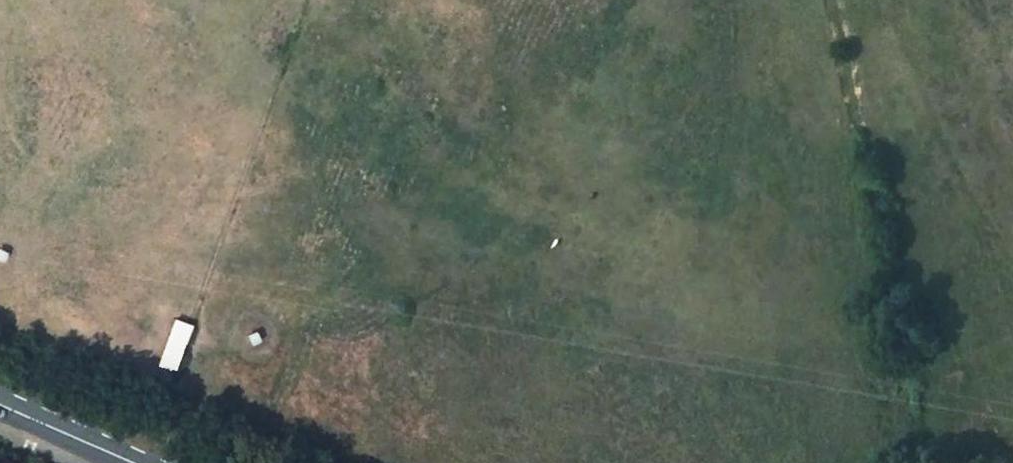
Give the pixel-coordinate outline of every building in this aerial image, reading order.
[(171,369),(188,323),(169,316),(153,363),(171,369)]
